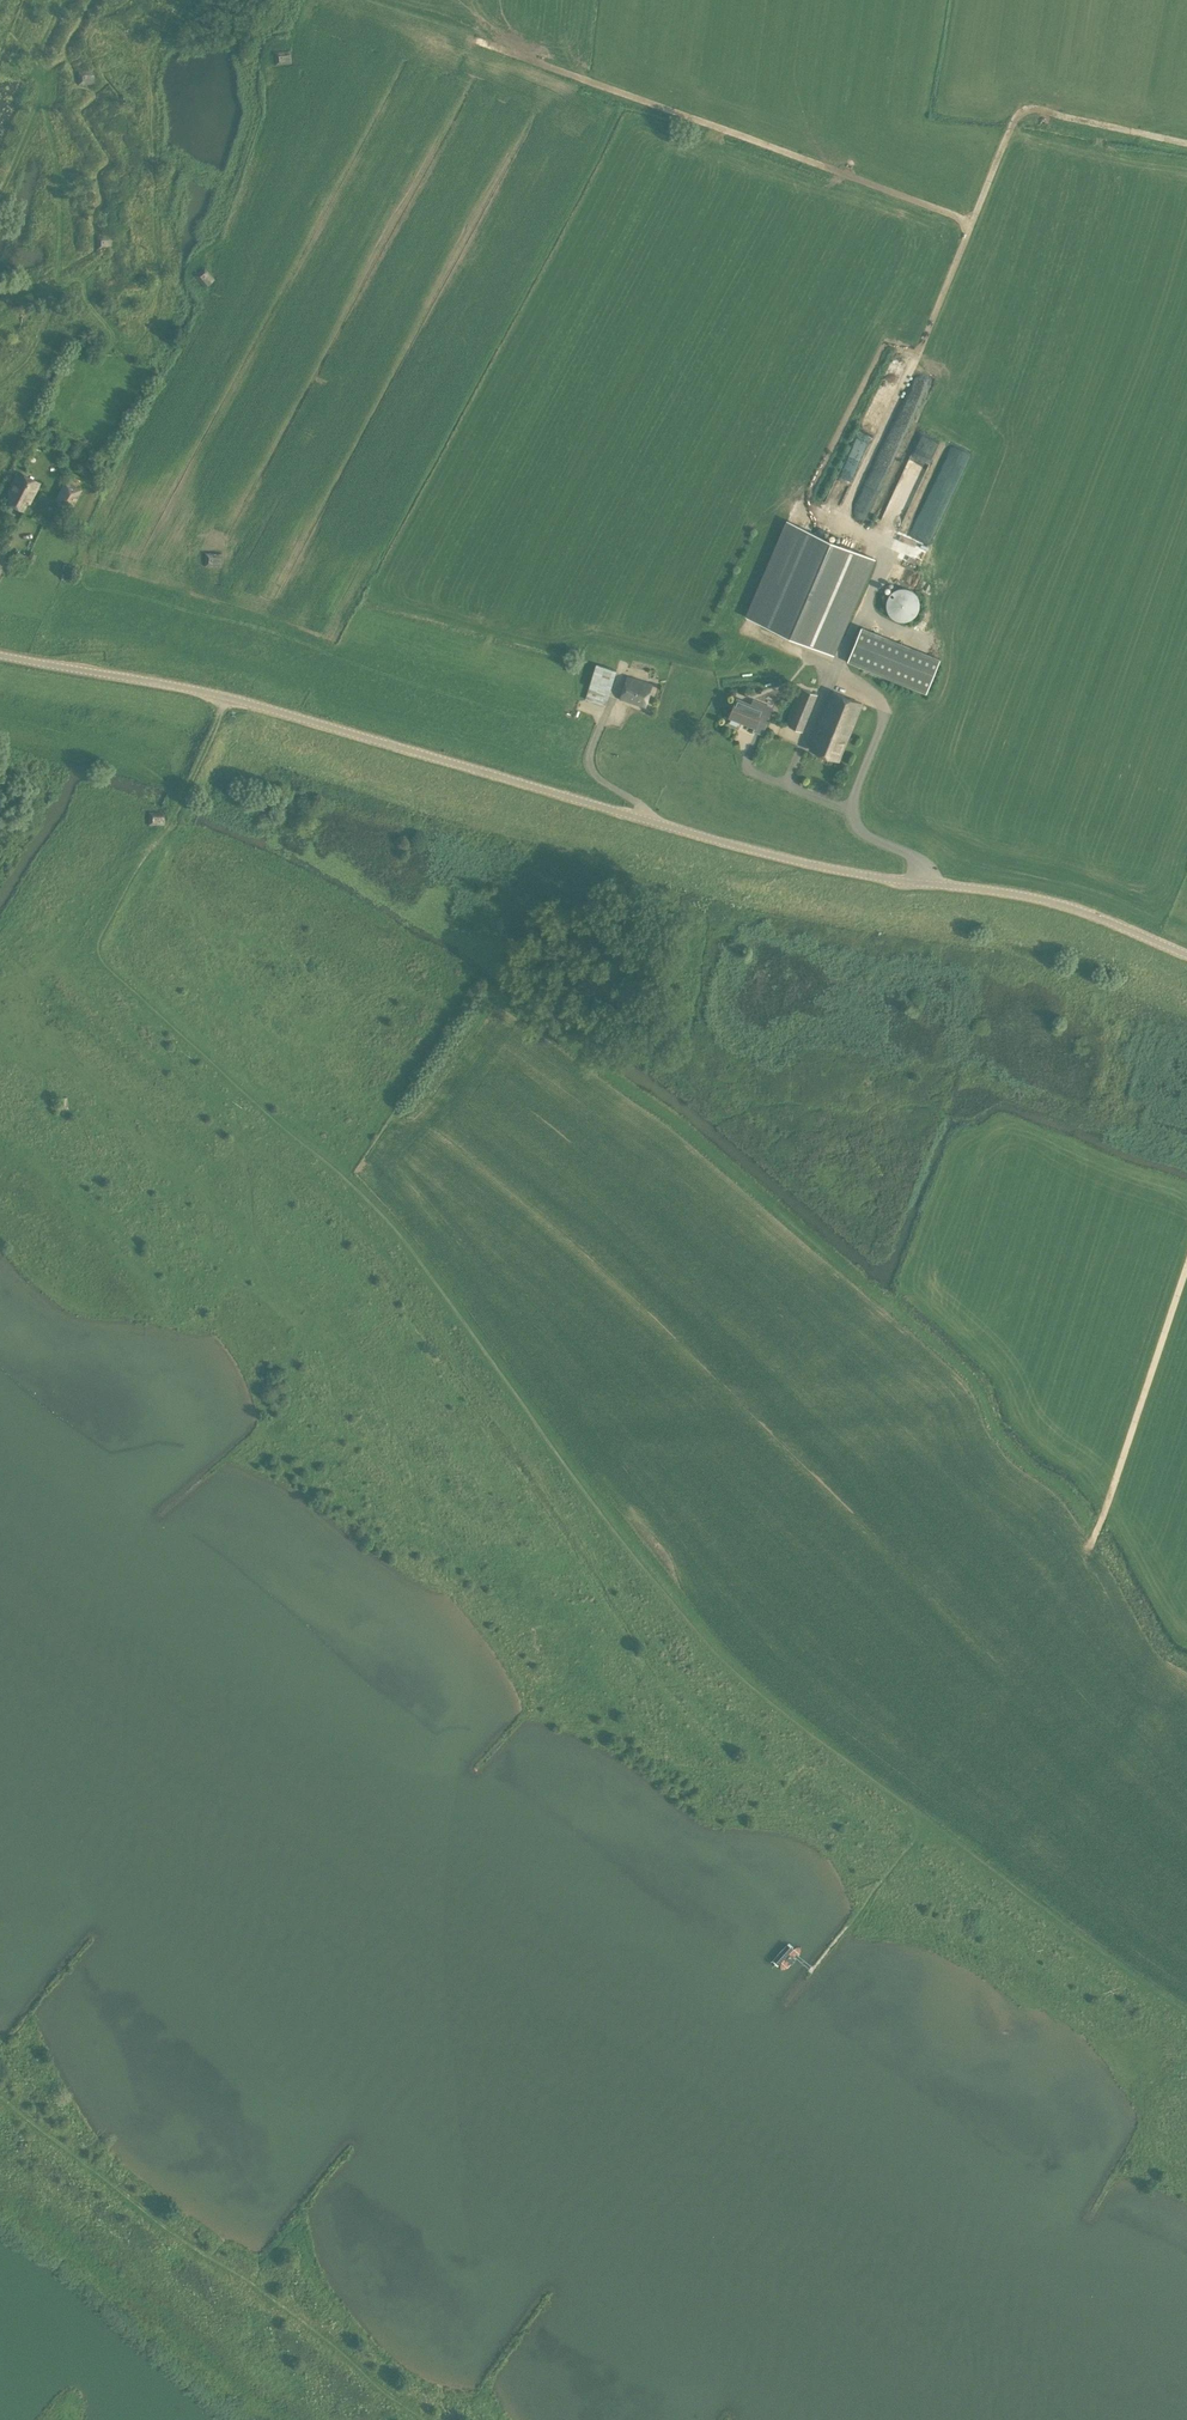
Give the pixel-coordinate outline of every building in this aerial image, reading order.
[(90,23),(90,24),(89,25),(89,26),(88,28),(99,35),(101,32),(104,27),(105,24),(94,18),(91,23),(90,23)] [(293,51),(274,52),(275,66),(294,65),(293,51)] [(86,59),(81,76),(94,80),(98,62),(86,59)] [(114,144),(115,145),(114,145),(115,146),(116,149),(129,144),(125,133),(112,137),(114,143),(114,144)] [(117,236),(97,236),(97,252),(117,252),(117,236)] [(218,279),(205,264),(193,273),(206,289),(218,279)] [(107,279),(107,280),(105,281),(105,280),(105,281),(102,282),(109,294),(120,288),(113,276),(108,279),(107,279)] [(939,438),(927,434),(921,451),(915,449),(908,468),(917,471),(916,474),(925,478),(939,438)] [(878,449),(860,500),(876,506),(895,455),(878,449)] [(31,504),(41,482),(17,470),(7,491),(8,495),(5,502),(23,511),(27,504),(31,504)] [(65,480),(55,500),(73,508),(82,489),(65,480)] [(790,521),(748,617),(832,653),(874,558),(790,521)] [(931,577),(938,560),(907,546),(900,563),(931,577)] [(204,552),(204,567),(225,567),(225,552),(204,552)] [(36,568),(18,558),(11,572),(28,581),(36,568)] [(63,581),(79,584),(81,568),(66,566),(63,581)] [(890,588),(889,617),(916,619),(917,589),(890,588)] [(865,628),(850,663),(927,694),(941,659),(865,628)] [(609,693),(616,670),(597,663),(589,687),(609,693)] [(645,706),(652,685),(627,676),(620,698),(645,706)] [(803,730),(817,694),(800,687),(786,723),(803,730)] [(839,759),(862,702),(833,691),(811,748),(839,759)] [(767,720),(772,707),(753,700),(751,704),(737,699),(730,716),(756,726),(759,718),(767,720)] [(166,824),(166,815),(153,814),(152,823),(166,824)] [(75,1098),(55,1098),(55,1114),(75,1114),(75,1098)]
